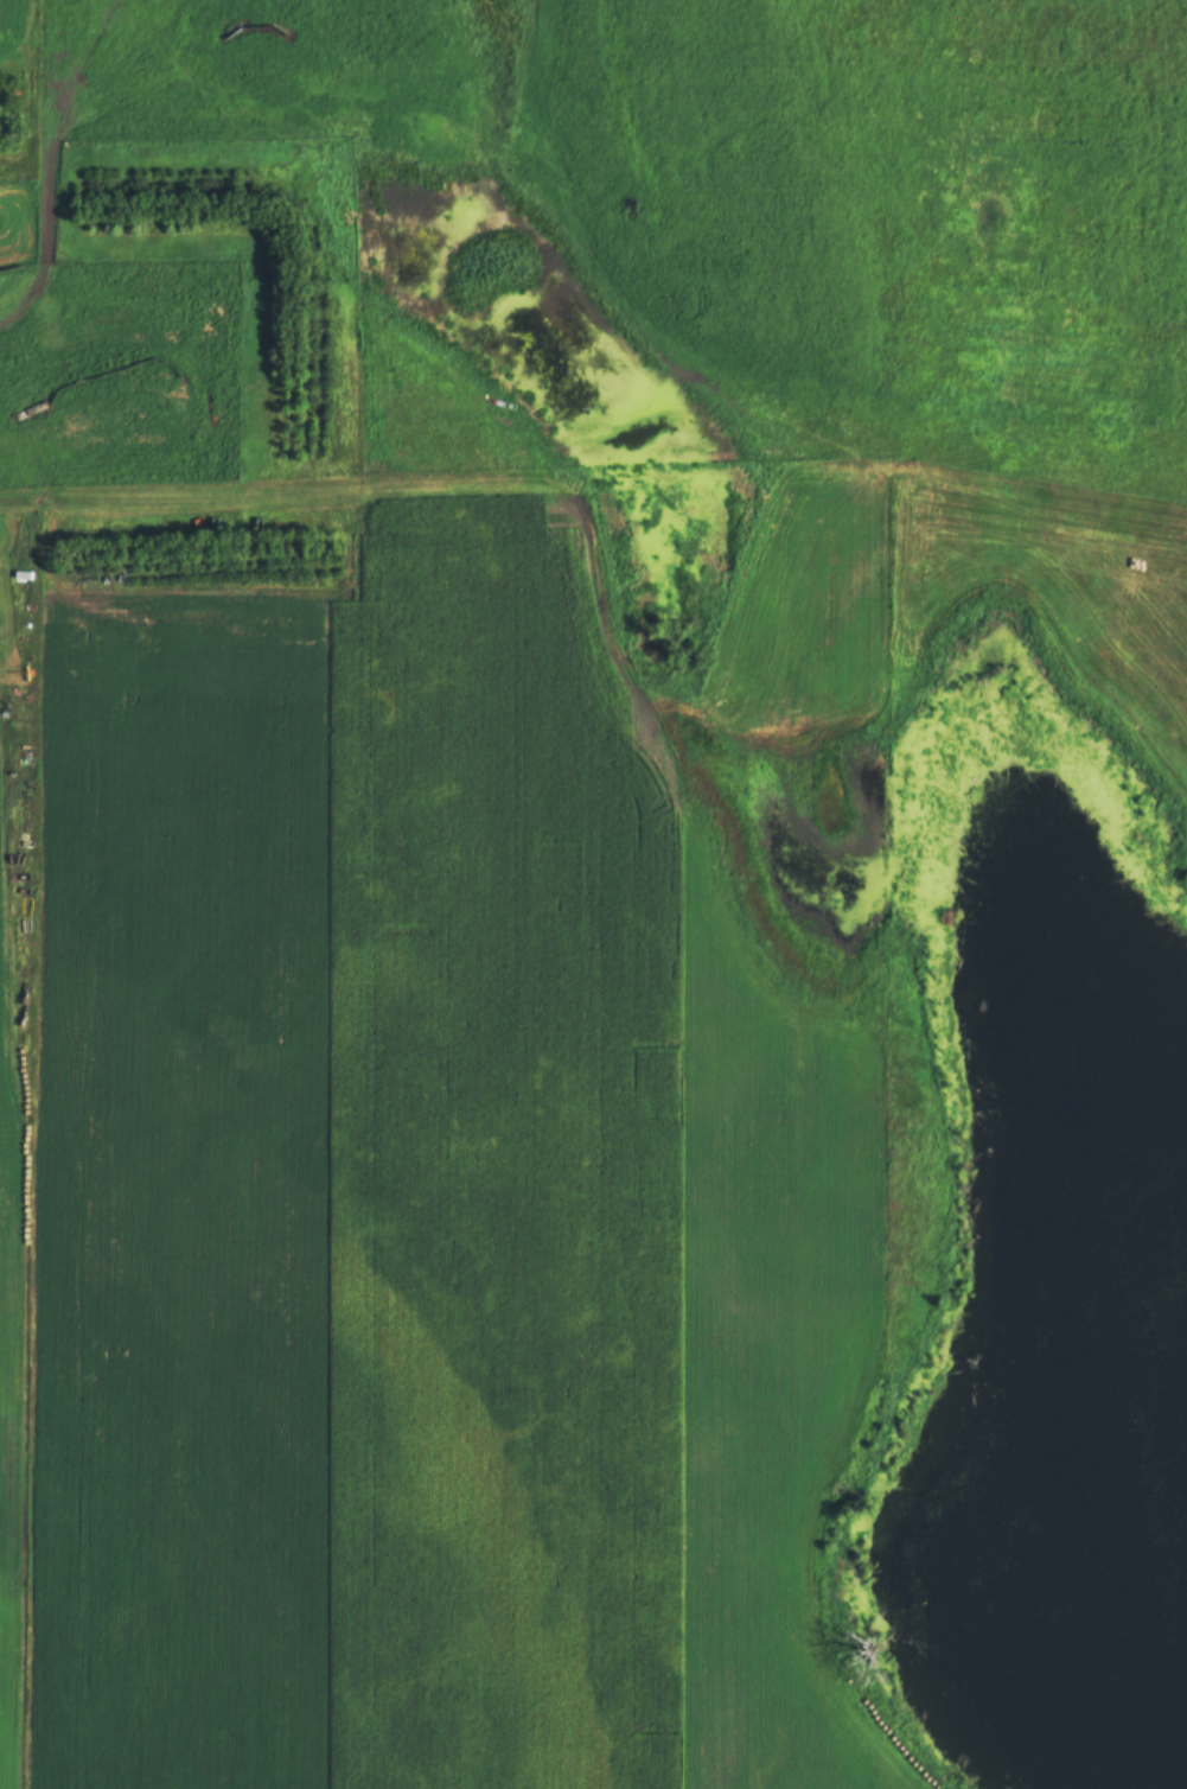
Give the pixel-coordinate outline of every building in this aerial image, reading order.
[(439,540),(426,540),(426,562),(439,562),(439,540)] [(608,1475),(618,1475),(618,1447),(608,1447),(608,1475)]
